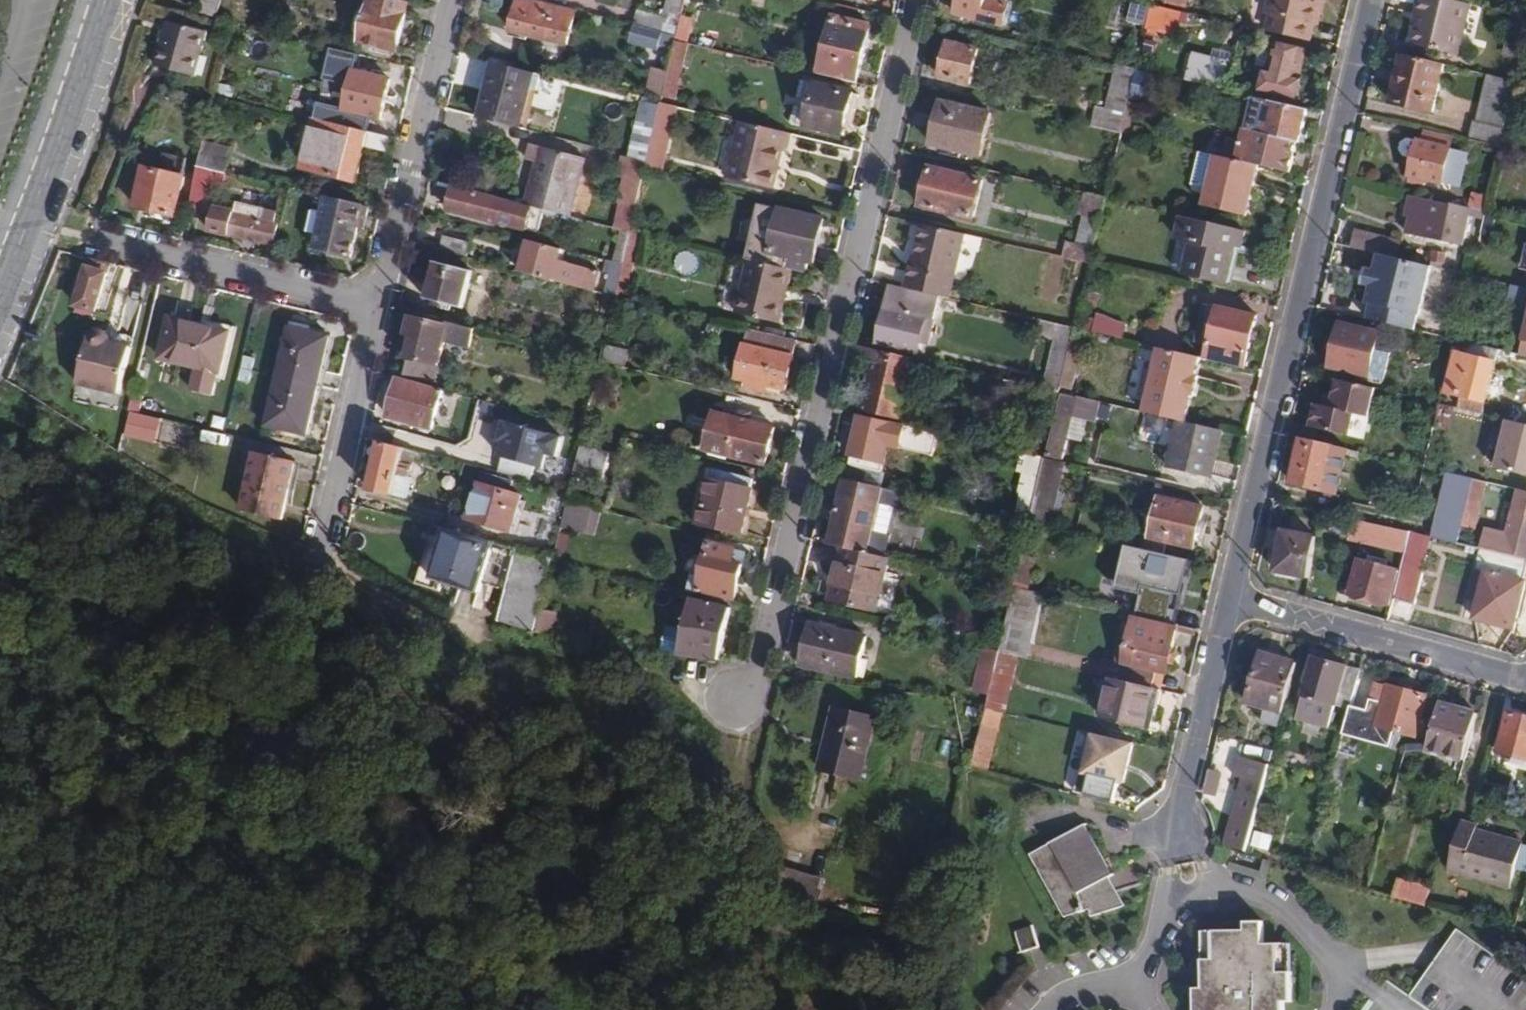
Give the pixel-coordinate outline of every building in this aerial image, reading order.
[(196,16),(214,21),(220,0),(201,0),(196,16)] [(409,3),(397,0),(370,0),(369,7),(358,4),(349,41),(397,53),(409,3)] [(535,0),(519,0),(511,31),(569,46),(578,10),(535,0)] [(955,14),(1001,25),(1006,3),(992,0),(958,0),(955,14)] [(1270,34),(1310,43),(1314,26),(1319,27),(1323,9),(1319,8),(1320,0),(1274,0),(1270,17),(1274,18),(1270,34)] [(1420,18),(1423,19),(1417,48),(1459,58),(1471,7),(1464,5),(1444,0),(1424,0),(1420,18)] [(1144,27),(1147,5),(1130,2),(1126,25),(1144,27)] [(1151,6),(1145,30),(1175,38),(1181,13),(1151,6)] [(820,74),(858,83),(872,24),(834,15),(820,74)] [(210,33),(177,23),(173,36),(162,33),(153,65),(197,78),(210,33)] [(659,50),(664,32),(634,25),(630,43),(659,50)] [(1508,36),(1505,51),(1520,54),(1523,39),(1508,36)] [(662,95),(661,97),(676,101),(689,44),(675,40),(667,72),(662,95)] [(949,43),(941,78),(970,85),(978,49),(949,43)] [(1256,98),(1263,100),(1264,95),(1295,103),(1302,77),(1298,76),(1304,52),(1277,45),(1270,72),(1263,70),(1256,98)] [(382,118),(392,78),(356,69),(359,59),(335,53),(330,71),(355,77),(347,109),(382,118)] [(1193,56),(1188,82),(1221,90),(1228,64),(1193,56)] [(1445,67),(1402,57),(1392,103),(1434,114),(1445,67)] [(479,119),(521,129),(536,74),(497,65),(489,93),(486,92),(479,119)] [(1093,127),(1122,134),(1129,104),(1136,69),(1118,65),(1108,109),(1098,107),(1093,127)] [(646,91),(662,95),(667,72),(651,68),(646,91)] [(1471,140),(1501,147),(1516,84),(1488,77),(1477,121),(1475,121),(1471,140)] [(857,111),(861,93),(818,83),(807,128),(844,137),(850,110),(857,111)] [(629,157),(646,160),(659,105),(643,101),(629,157)] [(992,113),(942,101),(932,147),(982,158),(992,113)] [(1297,142),(1301,143),(1309,110),(1272,102),(1265,135),(1297,142)] [(646,166),(665,170),(679,107),(660,103),(659,105),(646,160),(646,166)] [(352,116),(348,127),(372,133),(375,122),(352,116)] [(357,183),(365,146),(389,152),(392,139),(313,120),(300,169),(357,183)] [(786,150),(790,134),(740,122),(727,179),(772,190),(781,149),(786,150)] [(1258,167),(1290,173),(1297,142),(1265,135),(1245,130),(1237,162),(1258,167)] [(1452,148),(1423,140),(1407,137),(1400,140),(1398,147),(1403,155),(1414,158),(1408,184),(1426,189),(1428,182),(1459,189),(1467,151),(1452,148)] [(526,205),(571,217),(586,158),(532,144),(528,160),(537,162),(526,205)] [(1254,186),(1258,167),(1237,162),(1197,152),(1190,187),(1206,191),(1202,206),(1247,217),(1251,195),(1248,195),(1250,186),(1254,186)] [(630,231),(646,166),(646,160),(629,157),(623,155),(618,175),(626,177),(621,197),(626,198),(618,229),(630,231)] [(184,176),(144,167),(133,208),(176,218),(184,176)] [(198,167),(187,211),(203,214),(208,192),(204,191),(206,182),(224,186),(227,174),(198,167)] [(920,207),(973,220),(983,180),(930,167),(920,207)] [(447,212),(524,231),(530,210),(453,190),(447,212)] [(1083,216),(1100,221),(1106,198),(1086,194),(1081,215),(1083,216)] [(1471,209),(1411,195),(1406,217),(1410,218),(1407,232),(1461,244),(1468,217),(1484,221),(1485,212),(1471,209)] [(1474,196),(1471,209),(1485,212),(1489,199),(1474,196)] [(364,231),(370,207),(326,197),(323,211),(313,209),(308,228),(319,231),(314,250),(351,258),(358,230),(364,231)] [(215,207),(208,231),(274,246),(281,214),(236,204),(235,212),(215,207)] [(781,209),(770,255),(814,264),(824,219),(781,209)] [(1241,248),(1245,231),(1183,217),(1171,269),(1228,283),(1236,247),(1241,248)] [(939,296),(951,299),(965,234),(924,225),(917,254),(919,255),(915,267),(910,265),(905,288),(939,296)] [(622,264),(615,297),(626,299),(641,234),(630,231),(622,264)] [(1357,232),(1353,248),(1397,259),(1401,243),(1357,232)] [(444,236),(440,252),(468,258),(472,243),(444,236)] [(521,273),(595,292),(600,272),(560,262),(562,249),(528,241),(521,273)] [(1067,259),(1090,264),(1094,249),(1076,244),(1070,243),(1067,259)] [(1370,291),(1367,305),(1374,307),(1370,321),(1417,331),(1431,269),(1381,258),(1377,274),(1367,271),(1363,289),(1370,291)] [(97,315),(112,263),(93,259),(78,309),(97,315)] [(779,324),(792,270),(749,260),(737,314),(779,324)] [(604,294),(615,297),(622,264),(612,262),(610,272),(604,294)] [(435,263),(427,299),(465,309),(473,272),(435,263)] [(932,321),(939,296),(905,288),(891,285),(876,346),(917,356),(925,319),(932,321)] [(600,311),(611,314),(615,297),(604,294),(600,311)] [(1205,359),(1246,369),(1259,316),(1203,303),(1193,342),(1208,346),(1205,359)] [(237,328),(171,314),(161,360),(202,369),(197,392),(219,398),(224,374),(227,375),(237,328)] [(471,348),(475,331),(451,324),(450,327),(412,318),(408,335),(414,337),(409,359),(440,367),(447,341),(471,348)] [(1127,328),(1097,318),(1094,332),(1124,340),(1127,328)] [(1043,390),(1059,393),(1059,391),(1072,337),(1075,328),(1042,320),(1038,335),(1054,341),(1043,390)] [(1341,322),(1330,368),(1369,378),(1368,382),(1379,385),(1380,380),(1383,381),(1387,364),(1389,354),(1387,354),(1375,351),(1380,333),(1341,322)] [(290,327),(267,426),(307,435),(331,337),(290,327)] [(88,336),(78,383),(122,392),(132,343),(116,340),(116,343),(111,342),(110,338),(108,338),(106,330),(100,328),(94,332),(92,337),(88,336)] [(785,393),(798,340),(749,329),(736,381),(745,383),(744,388),(761,393),(762,387),(770,389),(785,393)] [(1072,337),(1059,391),(1072,393),(1084,341),(1072,337)] [(1499,351),(1457,341),(1443,405),(1482,414),(1499,351)] [(856,345),(853,358),(871,362),(860,411),(902,421),(915,359),(856,345)] [(1161,349),(1147,404),(1190,415),(1194,396),(1196,397),(1201,376),(1199,375),(1203,359),(1161,349)] [(433,431),(445,390),(400,379),(388,419),(433,431)] [(1376,389),(1339,380),(1336,396),(1333,409),(1326,407),(1316,404),(1311,427),(1364,440),(1376,389)] [(1099,402),(1062,394),(1047,456),(1062,460),(1073,416),(1095,421),(1099,402)] [(715,414),(706,450),(765,465),(774,428),(749,422),(751,412),(742,410),(736,412),(734,419),(715,414)] [(160,421),(127,414),(122,437),(155,444),(160,421)] [(938,433),(861,415),(849,464),(881,472),(887,444),(933,456),(938,433)] [(1074,417),(1069,436),(1081,440),(1086,420),(1074,417)] [(1212,478),(1222,432),(1188,423),(1179,421),(1169,467),(1212,478)] [(564,437),(501,422),(495,443),(504,445),(498,472),(530,480),(533,468),(549,471),(550,465),(556,466),(564,437)] [(1348,450),(1302,438),(1292,482),(1337,494),(1348,450)] [(409,478),(415,452),(384,443),(372,491),(406,499),(412,478),(409,478)] [(609,451),(580,444),(574,470),(603,477),(609,451)] [(297,462),(255,453),(243,510),(283,520),(297,462)] [(1012,518),(1028,522),(1039,477),(1043,457),(1023,453),(1017,473),(1024,474),(1012,518)] [(1039,477),(1028,522),(1048,526),(1062,462),(1043,457),(1039,477)] [(516,478),(483,469),(468,520),(512,532),(521,497),(511,494),(516,478)] [(711,470),(699,523),(742,533),(752,492),(749,491),(751,480),(711,470)] [(1475,529),(1487,480),(1447,471),(1431,536),(1457,542),(1461,525),(1475,529)] [(846,480),(830,544),(842,547),(883,557),(889,535),(894,517),(889,516),(890,511),(885,509),(887,506),(891,507),(895,491),(846,480)] [(1518,490),(1506,540),(1485,534),(1480,549),(1503,554),(1525,560),(1525,492),(1518,490)] [(1143,538),(1141,548),(1164,554),(1179,557),(1181,546),(1194,549),(1204,508),(1160,498),(1150,539),(1143,538)] [(588,533),(594,507),(567,501),(561,526),(588,533)] [(1410,532),(1371,524),(1367,545),(1405,553),(1410,532)] [(495,543),(448,530),(433,580),(480,594),(484,583),(495,543)] [(1275,572),(1310,580),(1318,539),(1283,531),(1275,572)] [(1405,553),(1393,599),(1416,604),(1431,537),(1410,532),(1405,553)] [(687,591),(733,602),(745,549),(710,541),(701,577),(691,575),(687,591)] [(506,588),(515,548),(495,543),(484,583),(506,588)] [(1143,585),(1136,616),(1139,617),(1164,623),(1168,606),(1165,605),(1168,592),(1179,594),(1184,574),(1187,575),(1190,560),(1179,557),(1164,554),(1141,548),(1129,546),(1121,580),(1143,585)] [(886,577),(890,558),(883,557),(842,547),(830,600),(890,615),(898,580),(886,577)] [(541,610),(553,559),(515,548),(506,588),(498,622),(537,632),(541,610)] [(1525,570),(1525,560),(1503,554),(1480,549),(1467,600),(1477,603),(1473,620),(1514,630),(1525,580),(1524,580),(1525,570)] [(1016,581),(1029,584),(1034,557),(1021,555),(1016,581)] [(1349,594),(1388,606),(1399,570),(1359,558),(1349,594)] [(1013,587),(998,651),(1012,654),(1027,591),(1013,587)] [(679,655),(717,660),(730,608),(692,599),(679,655)] [(1136,616),(1121,680),(1154,688),(1158,672),(1166,673),(1169,665),(1175,666),(1176,661),(1177,656),(1171,655),(1178,626),(1139,617),(1136,616)] [(801,665),(857,678),(866,637),(811,624),(801,665)] [(661,652),(675,653),(678,628),(663,626),(661,652)] [(998,651),(993,671),(1009,675),(1014,655),(1012,654),(998,651)] [(1283,715),(1298,663),(1261,652),(1247,704),(1264,710),(1281,714),(1283,715)] [(1359,679),(1361,671),(1314,658),(1310,671),(1305,671),(1302,682),(1306,682),(1296,720),(1329,730),(1336,707),(1350,710),(1359,679)] [(1151,731),(1160,690),(1154,688),(1121,680),(1112,677),(1102,719),(1151,731)] [(1427,698),(1359,679),(1350,710),(1343,736),(1364,741),(1374,709),(1369,708),(1370,700),(1383,704),(1378,725),(1416,736),(1427,698)] [(1464,761),(1477,713),(1440,703),(1427,751),(1464,761)] [(820,769),(861,779),(876,719),(836,708),(820,769)] [(985,709),(972,764),(988,769),(1001,713),(985,709)] [(1507,711),(1496,751),(1525,759),(1525,716),(1507,711)] [(1086,775),(1123,784),(1133,746),(1096,737),(1086,775)] [(1349,757),(1338,755),(1330,781),(1342,785),(1349,757)] [(1244,851),(1268,765),(1240,758),(1235,777),(1245,779),(1225,846),(1244,851)] [(1224,774),(1209,771),(1204,795),(1218,799),(1224,774)] [(1477,826),(1461,822),(1448,871),(1509,888),(1522,843),(1476,831),(1477,826)] [(1113,875),(1084,826),(1029,856),(1065,917),(1089,909),(1091,917),(1123,908),(1115,892),(1111,894),(1107,888),(1103,880),(1113,875)] [(781,899),(821,902),(823,874),(782,871),(781,899)] [(1392,898),(1424,907),(1429,888),(1397,880),(1392,898)] [(1213,931),(1214,961),(1203,960),(1203,989),(1195,988),(1195,1009),(1284,1009),(1284,1003),(1292,1003),(1291,973),(1280,973),(1280,944),(1264,944),(1264,921),(1246,922),(1246,931),(1229,931),(1213,931)] [(1039,947),(1033,927),(1014,932),(1021,952),(1039,947)]
